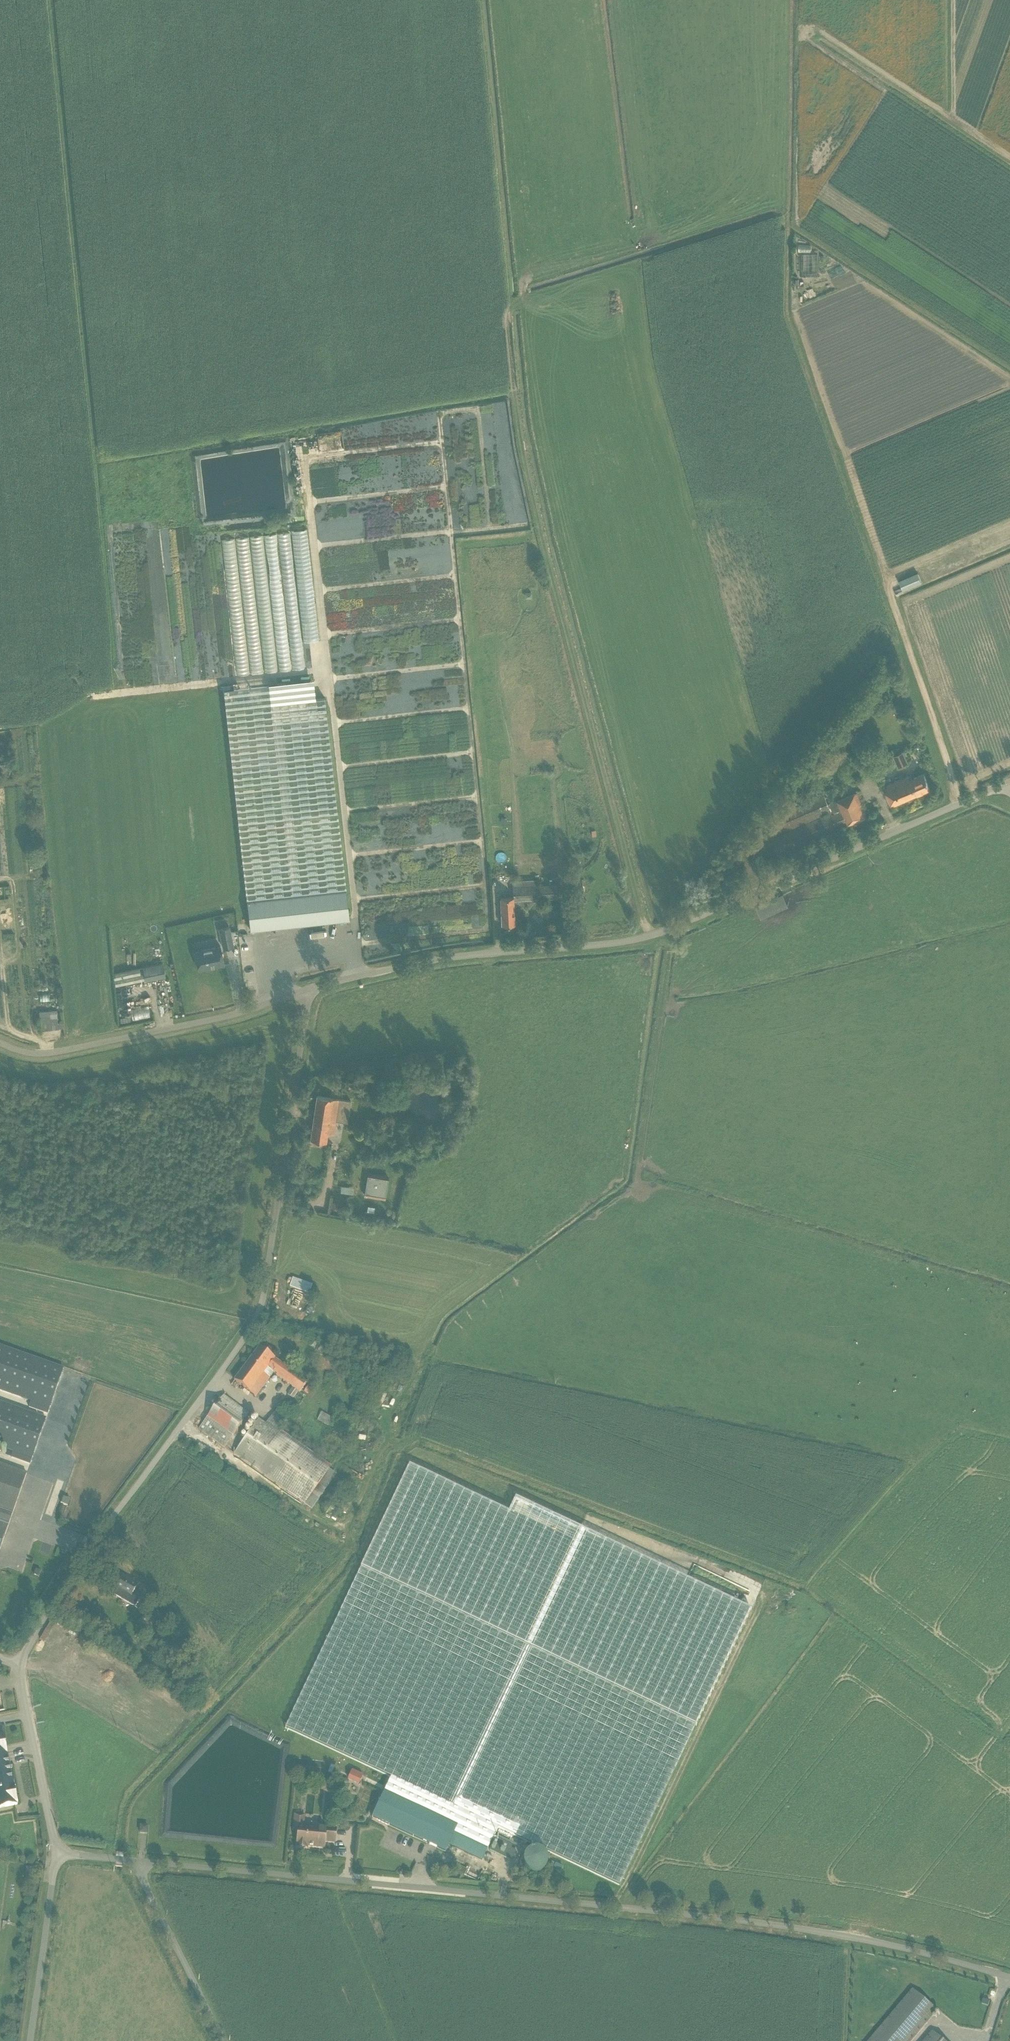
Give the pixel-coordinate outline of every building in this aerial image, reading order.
[(917,573),(898,581),(903,591),(921,583),(917,573)] [(263,639),(263,670),(279,670),(279,639),(263,639)] [(325,698),(226,709),(248,914),(250,930),(349,919),(325,698)] [(898,769),(908,764),(902,752),(893,756),(898,769)] [(883,787),(888,796),(892,806),(931,789),(927,780),(924,773),(909,780),(907,776),(883,787)] [(763,821),(774,845),(778,855),(867,816),(856,793),(828,805),(823,795),(763,821)] [(513,887),(513,897),(513,901),(557,899),(557,885),(536,886),(536,879),(512,880),(513,887)] [(514,925),(513,901),(513,897),(500,898),(502,925),(514,925)] [(223,948),(233,946),(229,927),(219,928),(223,948)] [(195,953),(194,953),(195,960),(197,960),(199,969),(214,966),(214,967),(224,965),(220,946),(195,951),(195,953)] [(162,963),(142,967),(145,980),(165,976),(162,963)] [(61,993),(51,995),(53,1003),(62,1002),(61,993)] [(142,1010),(144,1020),(163,1016),(161,1006),(142,1010)] [(57,1010),(39,1012),(41,1030),(63,1028),(62,1023),(58,1023),(57,1018),(57,1010)] [(310,1139),(320,1141),(326,1142),(328,1132),(334,1133),(336,1122),(348,1123),(351,1102),(339,1100),(339,1099),(326,1097),(317,1096),(310,1139)] [(367,1185),(365,1195),(384,1198),(386,1189),(386,1186),(388,1177),(368,1173),(367,1183),(367,1185)] [(290,1287),(299,1290),(309,1294),(312,1285),(302,1281),(293,1278),(290,1287)] [(317,1305),(311,1308),(314,1313),(320,1311),(317,1305)] [(43,1465),(53,1432),(58,1418),(76,1362),(0,1339),(0,1452),(43,1465)] [(298,1392),(305,1382),(257,1345),(231,1380),(254,1398),(273,1373),(298,1392)] [(320,1395),(328,1382),(322,1379),(314,1392),(320,1395)] [(231,1404),(228,1402),(210,1428),(239,1447),(259,1417),(252,1413),(256,1408),(237,1395),(231,1404)] [(253,1460),(318,1503),(330,1485),(338,1487),(349,1471),(290,1432),(286,1431),(279,1427),(281,1424),(288,1426),(291,1415),(285,1412),(281,1418),(280,1423),(271,1421),(268,1425),(272,1428),(267,1436),(260,1432),(255,1439),(253,1439),(246,1450),(244,1454),(253,1460)] [(10,1512),(24,1472),(0,1464),(0,1542),(10,1512)] [(617,1884),(755,1607),(516,1495),(508,1508),(407,1464),(284,1730),(366,1772),(530,1843),(617,1884)] [(79,1507),(82,1499),(75,1496),(72,1505),(79,1507)] [(105,1590),(131,1604),(140,1587),(113,1574),(105,1590)] [(16,1805),(0,1729),(0,1808),(16,1805)] [(291,1845),(331,1848),(333,1822),(293,1819),(291,1845)] [(881,2040),(917,2040),(941,2010),(942,2011),(947,2004),(923,1986),(881,2040)]
